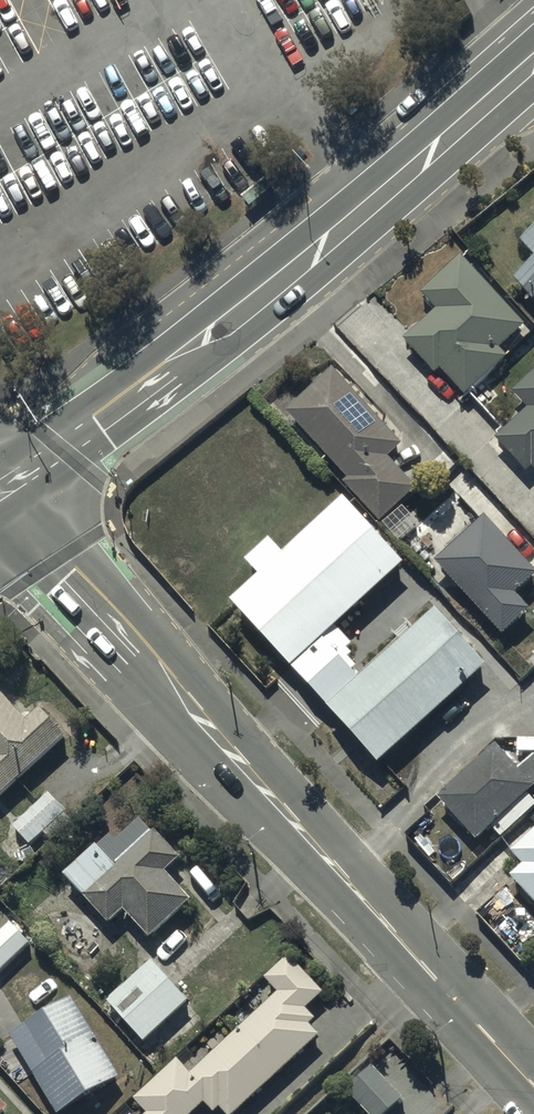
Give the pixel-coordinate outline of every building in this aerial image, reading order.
[(522,251),(533,265),(533,240),(522,251)] [(405,348),(435,380),(440,375),(467,404),(509,364),(501,355),(525,333),(460,263),(422,299),(438,317),(405,348)] [(533,309),(533,273),(516,289),(533,309)] [(419,496),(390,465),(403,452),(334,377),(288,419),(349,486),(344,491),(381,531),(419,496)] [(527,478),(532,473),(533,475),(533,380),(512,400),(528,417),(497,446),(527,478)] [(286,561),(271,544),(241,571),(258,590),(232,613),(295,681),(307,670),(315,679),(347,649),(340,642),(385,601),(414,632),(443,606),(348,504),(286,561)] [(503,645),(532,620),(517,603),(533,587),(533,582),(486,527),(437,570),(503,645)] [(329,718),(378,774),(487,678),(438,622),(329,718)] [(0,700),(0,797),(64,739),(40,711),(24,725),(1,699),(0,700)] [(477,846),(483,840),(487,843),(533,797),(533,764),(520,778),(496,753),(440,807),(477,846)] [(65,820),(48,802),(12,836),(29,854),(65,820)] [(155,841),(154,842),(140,827),(118,848),(112,841),(68,883),(66,884),(110,932),(125,918),(152,947),(192,910),(166,882),(181,869),(155,841)] [(533,909),(533,842),(512,861),(524,874),(512,885),(533,909)] [(31,952),(12,931),(0,942),(0,980),(31,952)] [(134,1104),(143,1113),(202,1113),(205,1111),(207,1113),(245,1113),(320,1044),(310,1033),(316,1028),(307,1018),(324,1002),(287,963),(264,985),(279,1001),(192,1082),(176,1065),(134,1104)] [(108,1007),(144,1048),(187,1010),(152,969),(108,1007)] [(72,1004),(10,1042),(54,1113),(75,1113),(122,1085),(72,1004)] [(362,1113),(393,1113),(403,1104),(374,1074),(348,1099),(362,1113)]
